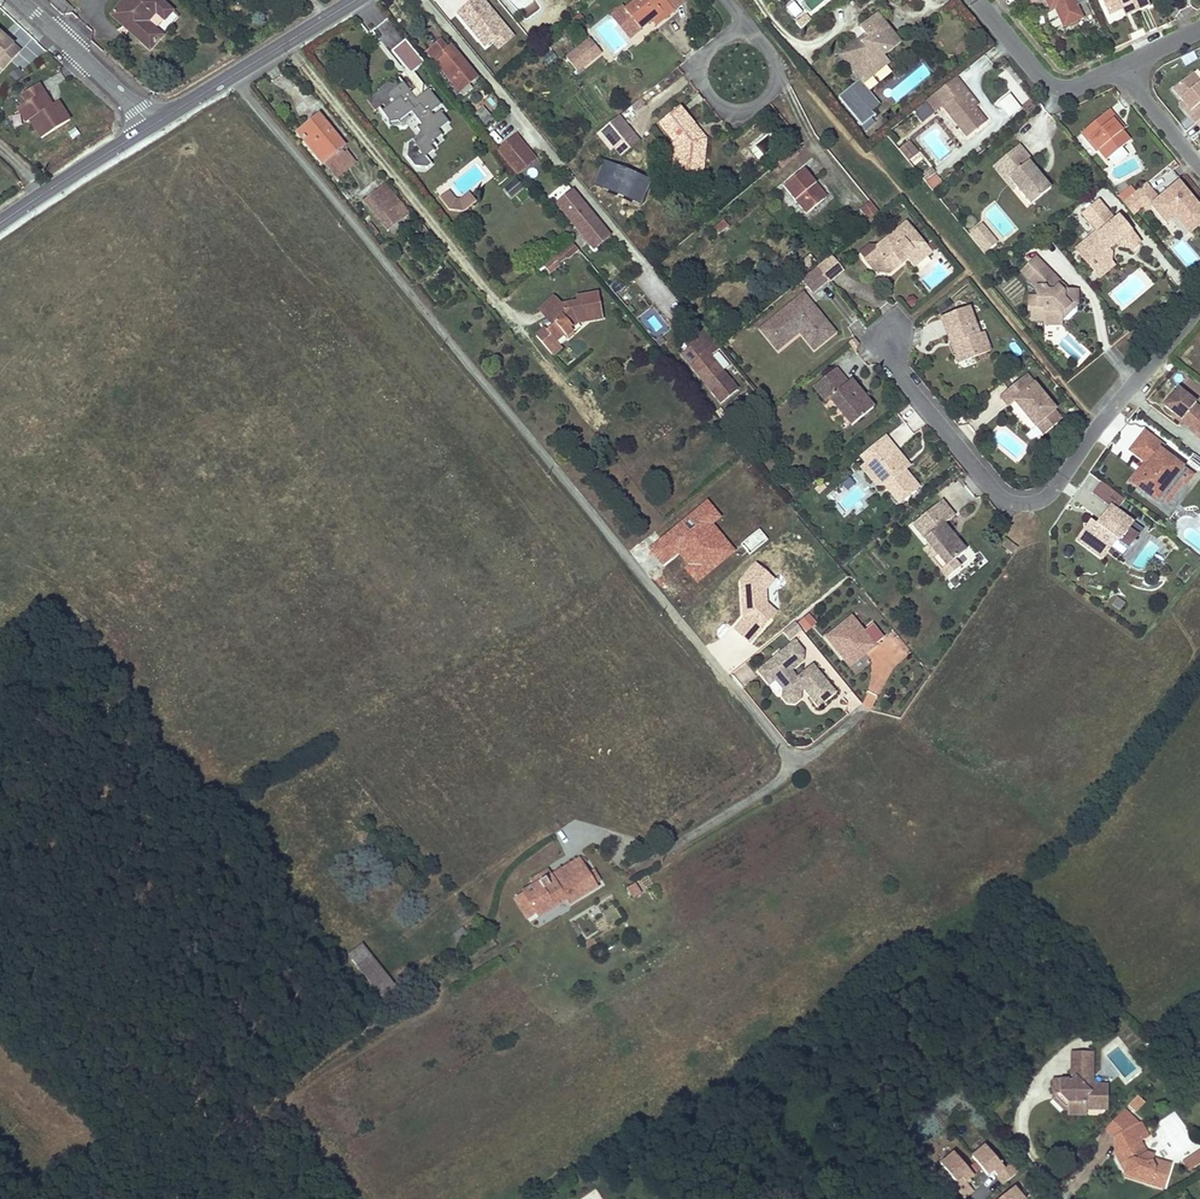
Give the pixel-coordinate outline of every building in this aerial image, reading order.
[(47,3),(62,15),(71,13),(73,10),(62,0),(50,0),(47,3)] [(157,28),(171,12),(157,0),(126,0),(113,14),(123,23),(124,22),(133,30),(131,32),(149,49),(162,34),(157,28)] [(472,3),(458,15),(486,50),(493,44),(498,50),(514,37),(509,31),(484,0),(470,0),(472,3)] [(650,23),(661,14),(664,18),(673,10),(664,0),(635,0),(623,9),(640,31),(650,23)] [(673,10),(686,0),(685,0),(664,0),(673,10)] [(1051,10),(1055,8),(1065,26),(1083,17),(1077,5),(1075,0),(1046,0),(1051,10)] [(1122,9),(1134,4),(1137,10),(1137,11),(1149,6),(1147,0),(1103,0),(1110,15),(1122,9)] [(1134,4),(1122,9),(1125,15),(1137,10),(1134,4)] [(640,31),(623,9),(614,17),(631,38),(640,31)] [(661,14),(650,23),(653,27),(664,18),(661,14)] [(889,63),(884,56),(900,42),(877,14),(859,28),(865,35),(867,37),(860,43),(857,40),(844,51),(850,58),(845,63),(859,79),(838,97),(863,125),(876,114),(872,113),(855,92),(862,86),(873,77),(889,63)] [(124,22),(123,23),(122,25),(131,32),(133,30),(124,22)] [(0,32),(0,65),(5,70),(22,52),(0,32)] [(865,35),(857,40),(860,43),(867,37),(865,35)] [(405,39),(391,51),(408,70),(412,72),(424,63),(405,39)] [(601,54),(590,41),(588,42),(600,56),(601,54)] [(428,53),(459,91),(468,83),(476,77),(451,48),(447,50),(441,42),(428,53)] [(578,74),(597,58),(600,56),(588,42),(567,60),(578,74)] [(844,51),(839,55),(845,63),(850,58),(844,51)] [(412,72),(408,70),(402,74),(405,78),(407,76),(416,88),(420,95),(422,83),(412,72)] [(1183,101),(1187,107),(1184,110),(1195,123),(1196,122),(1199,126),(1199,83),(1192,73),(1173,89),(1183,101)] [(870,91),(879,84),(874,77),(865,85),(870,91)] [(934,112),(943,104),(970,137),(987,122),(975,107),(964,93),(967,91),(956,77),(935,95),(926,102),(934,112)] [(388,83),(378,91),(379,92),(390,105),(384,109),(382,111),(388,118),(388,122),(399,120),(411,111),(422,125),(418,128),(420,132),(418,133),(418,136),(408,143),(406,156),(414,167),(427,168),(432,165),(426,156),(434,150),(431,146),(435,143),(433,140),(441,133),(437,129),(448,121),(440,111),(434,115),(430,111),(439,104),(428,90),(420,95),(416,98),(411,92),(403,82),(397,87),(388,83)] [(468,83),(459,91),(464,96),(473,88),(468,83)] [(45,103),(49,101),(38,84),(22,95),(27,103),(18,108),(27,122),(31,120),(41,138),(70,120),(58,102),(52,106),(48,108),(45,103)] [(880,106),(862,86),(855,92),(872,113),(880,106)] [(416,88),(411,92),(416,98),(420,95),(416,88)] [(967,91),(964,93),(975,107),(979,105),(967,91)] [(390,105),(379,92),(367,101),(375,110),(382,106),(384,109),(390,105)] [(1009,118),(1022,108),(1010,93),(997,102),(1009,118)] [(485,99),(491,109),(499,104),(493,94),(485,99)] [(476,105),(468,111),(484,131),(491,139),(502,130),(495,122),(477,100),(473,102),(476,105)] [(1183,101),(1179,104),(1184,110),(1187,107),(1183,101)] [(923,123),(934,113),(925,102),(913,112),(923,123)] [(659,123),(675,141),(679,146),(678,160),(704,163),(706,137),(696,136),(691,131),(696,126),(680,106),(659,123)] [(1121,132),(1112,120),(1115,118),(1108,110),(1080,134),(1096,152),(1099,151),(1106,160),(1129,141),(1121,132)] [(319,116),(312,122),(316,126),(323,121),(319,116)] [(615,118),(596,134),(610,150),(611,149),(618,157),(635,142),(615,118)] [(1115,118),(1112,120),(1121,132),(1124,129),(1115,118)] [(316,126),(312,122),(298,133),(323,164),(324,163),(335,175),(341,170),(331,158),(344,146),(323,121),(316,126)] [(706,137),(696,126),(691,131),(696,136),(706,137)] [(516,136),(497,151),(516,174),(535,159),(516,136)] [(679,146),(675,141),(671,143),(674,147),(672,167),(703,170),(704,163),(678,160),(679,146)] [(919,155),(909,143),(899,151),(909,163),(919,155)] [(344,146),(331,158),(341,170),(354,159),(344,146)] [(1020,147),(1001,162),(1013,178),(1009,181),(1016,189),(1031,208),(1052,190),(1043,180),(1041,181),(1036,174),(1037,173),(1030,164),(1033,162),(1020,147)] [(1013,178),(1001,162),(992,170),(1011,193),(1016,189),(1009,181),(1013,178)] [(823,199),(812,186),(816,183),(804,169),(783,186),(805,213),(823,199)] [(944,185),(936,176),(927,184),(935,193),(944,185)] [(517,179),(504,190),(510,198),(524,187),(517,179)] [(816,183),(812,186),(823,199),(827,196),(816,183)] [(384,184),(366,199),(391,229),(409,214),(384,184)] [(1156,196),(1146,184),(1136,192),(1147,205),(1156,196)] [(1171,220),(1174,218),(1183,229),(1188,234),(1199,224),(1199,211),(1178,184),(1151,207),(1166,224),(1171,220)] [(1132,188),(1119,198),(1123,202),(1136,192),(1132,188)] [(610,236),(572,190),(556,203),(594,250),(610,236)] [(449,191),(439,199),(448,210),(464,212),(477,202),(469,192),(461,199),(455,199),(449,191)] [(1136,192),(1123,202),(1134,215),(1147,205),(1136,192)] [(1093,245),(1081,255),(1090,267),(1093,265),(1095,267),(1097,266),(1107,267),(1113,262),(1113,253),(1111,250),(1117,246),(1119,248),(1130,248),(1132,250),(1141,243),(1118,216),(1115,219),(1100,201),(1083,215),(1097,233),(1089,240),(1093,245)] [(881,214),(872,202),(862,210),(872,222),(881,214)] [(1174,218),(1171,220),(1181,231),(1183,229),(1174,218)] [(728,226),(724,221),(715,229),(720,233),(728,226)] [(876,253),(865,263),(875,275),(878,272),(887,274),(889,276),(898,268),(900,263),(905,259),(913,269),(931,254),(905,224),(878,247),(876,253)] [(989,234),(982,225),(976,231),(983,239),(989,234)] [(997,244),(989,234),(983,239),(976,231),(973,233),(988,252),(997,244)] [(988,252),(973,233),(970,235),(985,254),(988,252)] [(1089,240),(1076,250),(1081,255),(1093,245),(1089,240)] [(571,243),(561,251),(566,259),(577,250),(571,243)] [(818,269),(828,281),(830,283),(845,271),(833,256),(818,269)] [(1024,276),(1030,283),(1045,268),(1039,261),(1024,276)] [(1093,265),(1090,267),(1100,278),(1116,265),(1113,262),(1107,267),(1097,266),(1095,267),(1093,265)] [(828,281),(818,269),(817,268),(802,281),(813,293),(828,281)] [(1045,268),(1030,283),(1038,291),(1039,301),(1029,301),(1029,314),(1032,314),(1032,325),(1045,325),(1046,329),(1061,329),(1061,325),(1061,316),(1071,306),(1081,306),(1083,304),(1083,292),(1069,292),(1067,294),(1064,292),(1062,285),(1045,268)] [(559,305),(547,315),(554,323),(551,326),(546,331),(543,328),(534,335),(549,353),(558,346),(554,341),(564,333),(567,337),(573,332),(570,328),(578,322),(602,318),(598,293),(577,297),(578,301),(578,306),(570,307),(569,302),(559,305)] [(834,333),(803,295),(766,326),(782,346),(799,332),(814,350),(834,333)] [(538,310),(544,317),(547,315),(559,305),(553,298),(538,310)] [(1061,316),(1061,325),(1074,325),(1074,314),(1081,306),(1071,306),(1061,316)] [(942,320),(951,342),(953,341),(958,354),(956,355),(953,356),(957,367),(959,366),(969,362),(979,367),(995,360),(988,342),(983,344),(969,309),(942,320)] [(547,315),(544,317),(551,326),(554,323),(547,315)] [(777,350),(782,346),(766,326),(761,330),(777,350)] [(737,389),(710,356),(719,348),(703,329),(693,337),(697,341),(689,348),(681,354),(721,402),(737,389)] [(689,348),(697,341),(693,337),(685,343),(689,348)] [(969,362),(959,366),(963,373),(979,367),(969,362)] [(859,395),(861,394),(851,382),(848,385),(836,371),(815,388),(828,404),(831,402),(853,428),(874,410),(865,399),(863,400),(859,395)] [(1029,377),(1015,389),(1023,399),(1016,405),(1038,431),(1040,429),(1047,438),(1065,422),(1058,414),(1059,413),(1029,377)] [(1194,403),(1195,402),(1178,388),(1164,406),(1181,420),(1182,418),(1196,429),(1195,431),(1199,435),(1199,408),(1194,403)] [(1023,399),(1015,389),(1002,399),(1011,409),(1016,405),(1023,399)] [(1159,498),(1163,501),(1178,481),(1174,478),(1183,467),(1160,449),(1163,446),(1144,431),(1129,450),(1147,465),(1141,473),(1138,471),(1129,482),(1143,492),(1146,488),(1159,498)] [(861,460),(866,466),(881,483),(876,488),(880,494),(886,489),(900,505),(924,484),(911,469),(908,465),(908,463),(909,459),(901,450),(904,447),(893,434),(861,460)] [(904,447),(901,450),(909,459),(913,456),(904,447)] [(913,456),(909,459),(908,463),(908,465),(911,469),(918,463),(913,456)] [(866,466),(861,471),(876,488),(881,483),(866,466)] [(1184,486),(1192,475),(1183,467),(1174,478),(1178,481),(1163,501),(1166,503),(1182,484),(1184,486)] [(855,485),(849,478),(842,484),(848,491),(855,485)] [(1119,506),(1108,497),(1113,491),(1100,481),(1091,493),(1109,507),(1110,506),(1116,510),(1119,506)] [(1159,498),(1146,488),(1143,492),(1155,502),(1159,498)] [(1124,499),(1113,491),(1108,497),(1119,506),(1124,499)] [(943,503),(912,529),(947,569),(943,573),(949,580),(963,569),(957,562),(968,552),(946,526),(956,517),(943,503)] [(1138,535),(1126,526),(1130,521),(1116,510),(1110,506),(1109,507),(1099,520),(1101,521),(1098,526),(1090,520),(1076,540),(1101,559),(1116,540),(1127,549),(1138,535)] [(1017,548),(1004,539),(1000,544),(1013,553),(1017,548)] [(1158,565),(1170,549),(1163,543),(1151,559),(1158,565)] [(1117,597),(1112,605),(1120,611),(1126,603),(1117,597)] [(809,614),(798,623),(806,633),(817,624),(809,614)] [(850,618),(827,636),(849,664),(873,646),(872,645),(882,638),(872,626),(862,633),(850,618)] [(789,638),(801,628),(795,621),(783,631),(789,638)] [(835,692),(813,665),(797,678),(791,670),(803,660),(803,651),(795,641),(759,670),(770,683),(776,679),(784,688),(783,697),(787,702),(795,703),(800,698),(801,691),(798,688),(802,685),(818,705),(835,692)] [(0,764),(0,789),(16,774),(4,761),(0,764)] [(550,876),(523,893),(533,909),(537,916),(565,899),(569,904),(597,887),(595,883),(599,881),(592,870),(589,872),(575,850),(546,868),(550,876)] [(634,884),(627,888),(634,898),(641,893),(634,884)] [(533,909),(523,893),(515,898),(524,914),(533,909)] [(463,909),(457,914),(461,919),(468,914),(463,909)] [(461,927),(451,934),(456,941),(467,934),(461,927)] [(362,943),(350,952),(385,996),(395,986),(362,943)] [(1069,1078),(1054,1078),(1054,1092),(1062,1092),(1069,1100),(1070,1108),(1070,1113),(1086,1113),(1086,1108),(1107,1108),(1108,1083),(1099,1084),(1094,1078),(1094,1052),(1073,1052),(1073,1072),(1074,1074),(1076,1076),(1071,1081),(1069,1078)] [(1062,1092),(1054,1092),(1054,1097),(1065,1108),(1070,1108),(1069,1100),(1062,1092)] [(1147,1103),(1139,1096),(1129,1107),(1137,1114),(1147,1103)] [(1140,1122),(1126,1109),(1107,1131),(1116,1139),(1122,1150),(1117,1153),(1126,1169),(1125,1173),(1140,1177),(1140,1175),(1144,1176),(1146,1180),(1165,1185),(1171,1164),(1153,1159),(1155,1155),(1148,1153),(1141,1140),(1150,1135),(1142,1121),(1140,1122)] [(1013,1164),(1006,1170),(986,1146),(972,1158),(976,1163),(973,1166),(985,1182),(989,1179),(991,1182),(997,1177),(1003,1185),(1012,1178),(1020,1172),(1013,1164)] [(1182,1162),(1188,1171),(1199,1163),(1199,1151),(1182,1162)] [(941,1164),(960,1189),(958,1191),(965,1198),(968,1198),(976,1193),(968,1183),(975,1178),(955,1153),(941,1164)] [(1014,1188),(1001,1198),(1024,1198),(1014,1188)]
